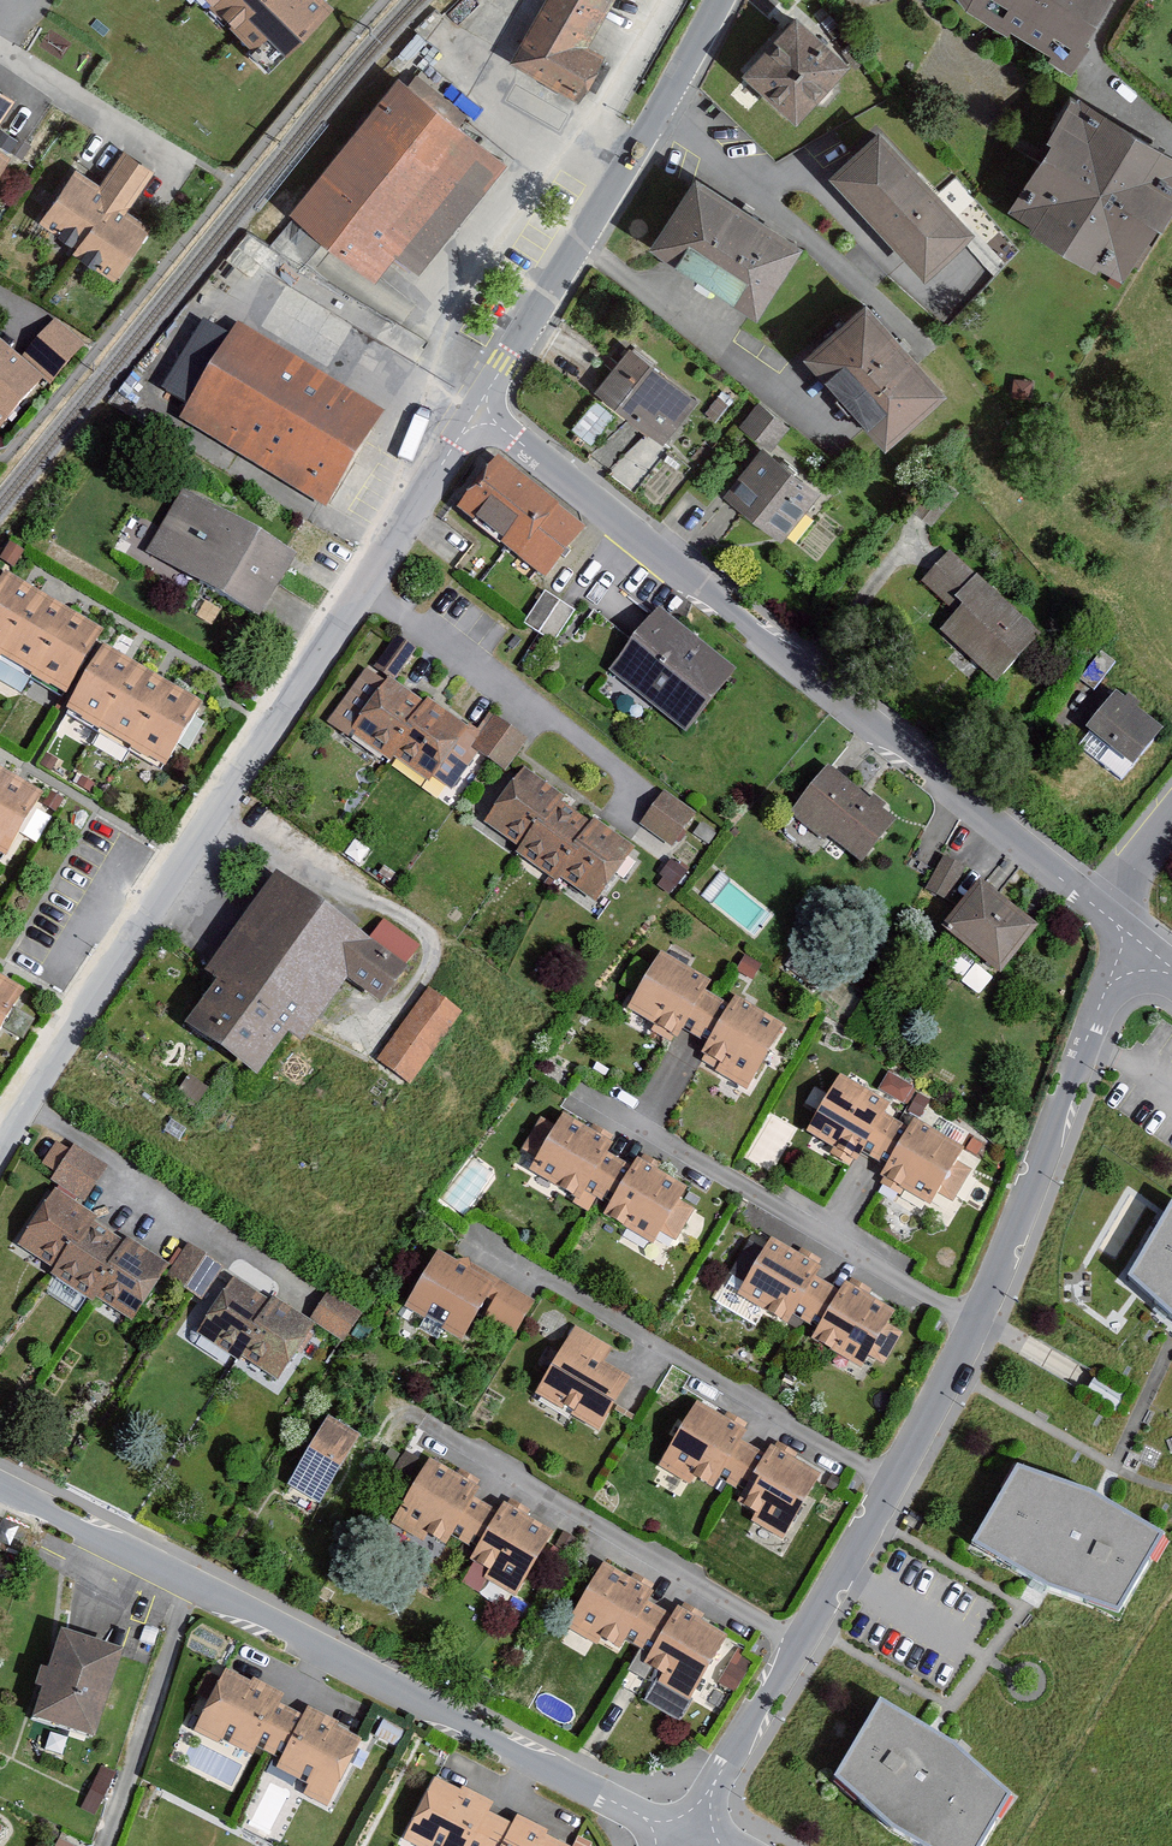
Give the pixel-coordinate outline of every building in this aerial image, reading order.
[(254,51),(267,39),(284,57),(328,14),(320,6),(314,0),(203,0),(254,51)] [(601,61),(585,52),(615,0),(549,0),(513,61),(579,99),(601,61)] [(968,11),(1006,36),(1009,32),(1031,46),(1051,58),(1050,63),(1065,73),(1110,0),(960,0),(968,11)] [(849,68),(796,20),(743,78),(763,96),(796,126),(815,106),(817,104),(823,105),(833,95),(831,87),(839,79),(849,68)] [(506,168),(397,83),(292,217),(374,281),(389,262),(416,283),(506,168)] [(14,103),(0,93),(0,123),(14,103)] [(1077,103),(1010,213),(1125,282),(1133,268),(1171,204),(1171,160),(1151,148),(1077,103)] [(973,238),(880,137),(858,157),(830,183),(924,284),(973,238)] [(25,143),(17,138),(8,152),(22,160),(31,147),(25,143)] [(12,156),(0,148),(0,174),(12,156)] [(113,281),(146,233),(121,216),(150,174),(123,155),(99,189),(77,173),(41,223),(77,249),(74,254),(113,281)] [(802,251),(696,182),(693,186),(651,251),(663,258),(704,286),(749,315),(756,320),(802,251)] [(949,401),(866,309),(805,364),(845,408),(888,455),(949,401)] [(87,342),(56,315),(48,325),(19,358),(41,377),(52,382),(87,342)] [(190,402),(180,417),(326,507),(328,505),(367,442),(386,410),(238,319),(228,336),(208,324),(168,388),(190,402)] [(41,377),(19,358),(0,341),(0,423),(41,377)] [(665,446),(698,403),(629,349),(596,392),(640,426),(665,446)] [(705,414),(715,423),(729,406),(718,398),(705,414)] [(739,427),(768,451),(788,426),(759,402),(739,427)] [(818,497),(760,451),(723,498),(780,544),(818,497)] [(587,524),(499,455),(458,507),(507,545),(546,575),(587,524)] [(163,528),(150,550),(194,576),(260,616),(271,598),(278,585),(289,567),(296,555),(286,549),(187,489),(163,528)] [(0,555),(0,557),(6,561),(13,566),(24,548),(10,539),(0,555)] [(976,571),(948,545),(934,560),(920,575),(949,602),(955,595),(976,571)] [(1036,626),(976,571),(955,595),(964,603),(943,625),(994,672),(1036,626)] [(34,590),(26,585),(5,572),(0,580),(0,647),(34,590)] [(65,608),(49,599),(34,590),(0,647),(0,649),(31,667),(65,608)] [(552,596),(545,592),(525,623),(540,632),(555,641),(574,610),(566,605),(552,596)] [(736,668),(659,607),(643,627),(633,640),(610,669),(688,730),(736,668)] [(66,687),(100,629),(80,617),(65,608),(31,667),(66,687)] [(388,754),(424,702),(394,680),(417,648),(397,633),(372,667),(367,666),(325,723),(348,739),(353,732),(387,756),(388,754)] [(126,660),(104,647),(70,704),(100,722),(135,665),(126,660)] [(135,742),(168,685),(157,679),(135,665),(100,722),(135,742)] [(167,761),(201,705),(179,692),(168,685),(135,742),(167,761)] [(1165,722),(1119,687),(1083,735),(1128,769),(1165,722)] [(428,697),(424,702),(388,754),(429,782),(433,776),(452,790),(478,752),(471,747),(482,732),(471,724),(470,726),(428,697)] [(493,715),(482,732),(471,747),(478,752),(488,759),(505,770),(517,753),(527,738),(510,726),(493,715)] [(51,770),(58,759),(48,752),(41,763),(51,770)] [(830,766),(828,765),(790,813),(825,840),(829,836),(846,849),(862,862),(897,817),(890,813),(839,773),(830,766)] [(8,772),(0,767),(0,786),(8,772)] [(556,791),(522,767),(484,822),(519,846),(553,795),(556,791)] [(42,791),(22,780),(8,772),(0,786),(0,848),(7,852),(42,791)] [(95,784),(81,776),(76,783),(90,792),(95,784)] [(64,798),(51,790),(43,803),(56,811),(64,798)] [(665,793),(664,792),(640,824),(671,847),(695,815),(665,793)] [(595,823),(553,795),(519,846),(516,852),(557,880),(558,876),(595,823)] [(634,846),(596,820),(595,823),(558,876),(596,901),(634,846)] [(957,861),(944,855),(926,889),(951,902),(969,868),(957,861)] [(369,936),(276,870),(204,969),(217,978),(187,1021),(258,1072),(289,1029),(303,1038),(327,1005),(347,977),(383,1003),(425,945),(384,916),(369,936)] [(984,884),(979,880),(942,926),(1001,972),(1038,926),(998,894),(984,884)] [(677,1038),(684,1027),(698,1036),(720,998),(707,990),(713,981),(663,951),(629,1008),(655,1024),(652,1030),(671,1041),(674,1036),(677,1038)] [(25,989),(0,975),(0,1032),(25,989)] [(463,1012),(430,988),(378,1058),(411,1082),(463,1012)] [(785,1025),(736,997),(732,1005),(720,998),(698,1036),(708,1041),(702,1052),(706,1055),(702,1061),(716,1069),(716,1072),(747,1090),(785,1025)] [(189,1072),(176,1089),(196,1104),(209,1088),(189,1072)] [(879,1089),(904,1103),(914,1086),(889,1072),(879,1089)] [(857,1160),(861,1152),(873,1159),(895,1120),(884,1114),(890,1103),(840,1074),(808,1131),(836,1147),(833,1153),(850,1163),(853,1158),(857,1160)] [(908,1110),(920,1117),(930,1099),(918,1092),(908,1110)] [(580,1199),(585,1191),(598,1199),(622,1159),(609,1151),(613,1143),(564,1114),(556,1128),(540,1118),(522,1149),(536,1157),(529,1170),(580,1199)] [(965,1148),(915,1119),(910,1128),(895,1120),(873,1159),(884,1166),(879,1174),(883,1177),(880,1182),(900,1194),(904,1187),(930,1203),(937,1191),(954,1201),(973,1169),(958,1161),(965,1148)] [(107,1166),(74,1145),(70,1150),(57,1141),(42,1163),(54,1171),(52,1175),(49,1179),(84,1201),(107,1166)] [(689,1187),(638,1156),(633,1165),(622,1159),(598,1199),(607,1204),(602,1213),(654,1244),(661,1232),(677,1241),(697,1209),(681,1200),(689,1187)] [(91,1212),(53,1188),(16,1245),(53,1269),(91,1212)] [(1129,1278),(1171,1317),(1171,1205),(1129,1278)] [(133,1241),(91,1212),(53,1269),(50,1273),(92,1301),(96,1296),(133,1241)] [(788,1323),(794,1314),(806,1321),(828,1283),(817,1277),(824,1265),(772,1235),(738,1294),(788,1323)] [(170,1265),(133,1241),(96,1296),(133,1320),(164,1274),(170,1265)] [(185,1242),(170,1265),(164,1274),(203,1300),(225,1268),(185,1242)] [(456,1261),(438,1249),(404,1305),(463,1341),(480,1313),(516,1335),(533,1307),(473,1271),(469,1257),(456,1261)] [(270,1299),(234,1276),(196,1333),(239,1361),(241,1357),(259,1331),(252,1326),(270,1299)] [(895,1309),(845,1280),(839,1289),(828,1283),(806,1321),(818,1328),(812,1338),(861,1367),(895,1309)] [(362,1311),(329,1290),(322,1301),(310,1319),(316,1323),(343,1341),(362,1311)] [(278,1381),(316,1323),(310,1319),(272,1295),(270,1299),(252,1326),(259,1331),(241,1357),(278,1381)] [(614,1349),(576,1326),(535,1394),(599,1432),(632,1378),(605,1362),(614,1349)] [(746,1432),(696,1402),(659,1464),(691,1483),(695,1476),(713,1487),(718,1479),(733,1488),(757,1448),(741,1439),(746,1432)] [(361,1437),(329,1417),(288,1484),(320,1503),(361,1437)] [(742,1491),(735,1505),(752,1515),(748,1521),(783,1541),(821,1474),(771,1446),(765,1456),(757,1448),(733,1488),(742,1491)] [(480,1488),(431,1459),(393,1523),(424,1541),(428,1534),(447,1544),(452,1535),(464,1543),(487,1504),(475,1497),(480,1488)] [(1018,1467),(975,1540),(1041,1583),(1047,1587),(1118,1613),(1164,1536),(1100,1498),(1094,1494),(1091,1492),(1018,1467)] [(474,1549),(469,1558),(489,1570),(485,1578),(516,1596),(552,1531),(504,1504),(500,1511),(487,1504),(464,1543),(474,1549)] [(654,1591),(603,1561),(563,1627),(596,1647),(601,1639),(619,1650),(626,1639),(639,1647),(662,1609),(649,1601),(654,1591)] [(649,1652),(642,1665),(659,1675),(656,1681),(691,1701),(727,1636),(677,1608),(672,1616),(662,1609),(639,1647),(649,1652)] [(124,1650),(62,1630),(34,1719),(96,1739),(124,1650)] [(252,1682),(226,1669),(194,1731),(219,1743),(222,1740),(254,1756),(258,1747),(267,1752),(290,1708),(281,1703),(286,1693),(254,1677),(252,1682)] [(835,1778),(891,1828),(922,1845),(981,1845),(1011,1795),(955,1742),(934,1730),(923,1724),(881,1700),(835,1778)] [(303,1715),(290,1708),(267,1752),(280,1760),(275,1768),(308,1786),(303,1795),(325,1807),(361,1741),(336,1728),(338,1723),(308,1707),(303,1715)] [(435,1776),(403,1838),(418,1845),(486,1845),(501,1818),(490,1812),(495,1802),(464,1786),(461,1790),(435,1776)] [(501,1818),(486,1845),(567,1845),(545,1835),(548,1831),(518,1816),(513,1824),(501,1818)] [(578,1835),(572,1845),(591,1845),(593,1842),(580,1836),(578,1835)]
